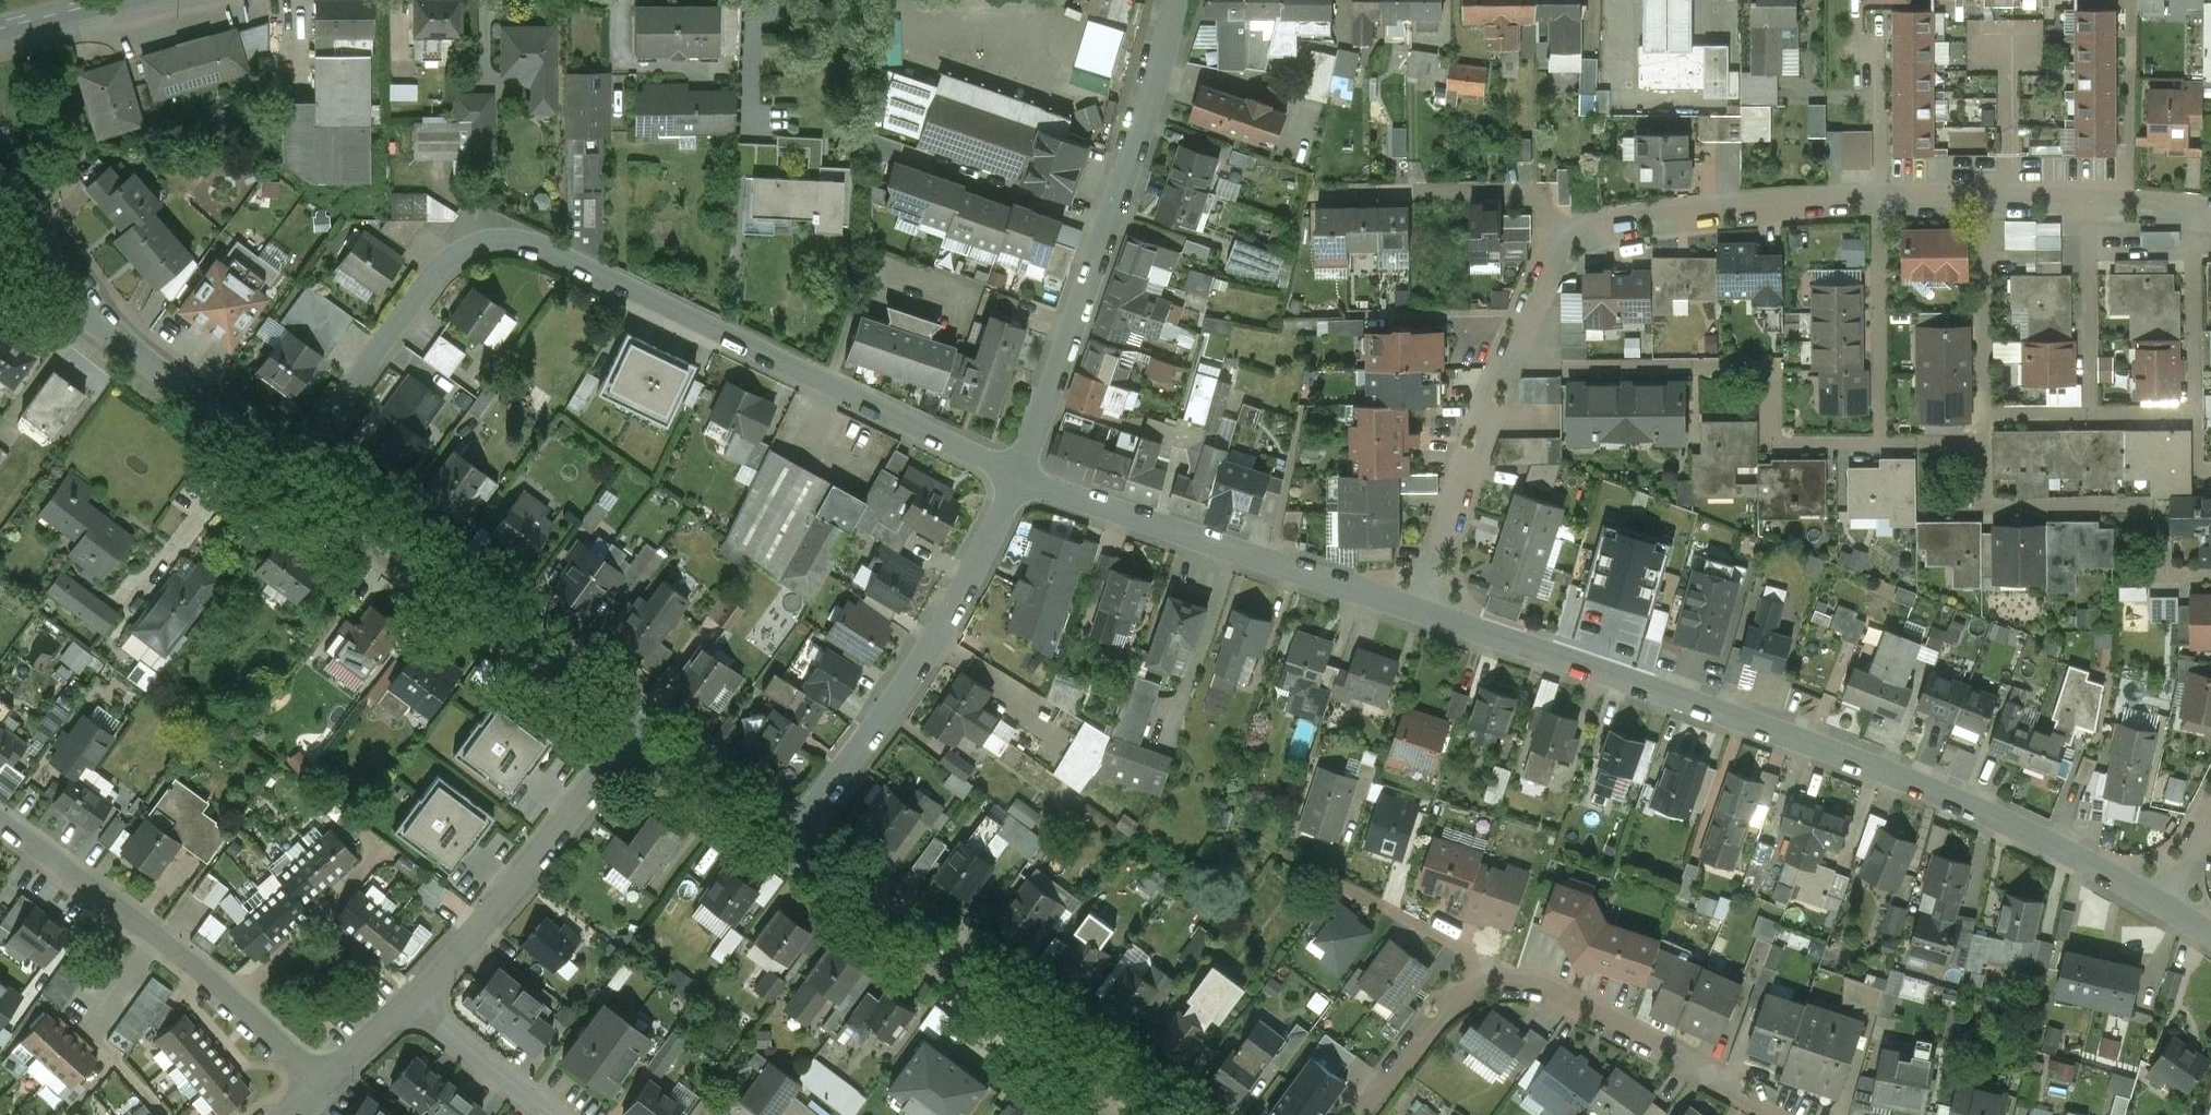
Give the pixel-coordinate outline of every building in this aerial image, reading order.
[(315,34),(335,33),(335,0),(316,0),(315,34)] [(335,33),(372,33),(372,0),(335,0),(335,33)] [(415,35),(422,35),(442,35),(460,35),(459,0),(415,0),(415,35)] [(1138,0),(1091,0),(1089,10),(1132,22),(1138,0)] [(1204,18),(1224,18),(1250,17),(1250,0),(1210,0),(1204,18)] [(1250,17),(1267,17),(1280,17),(1286,17),(1285,0),(1250,0),(1250,17)] [(1286,17),(1280,17),(1279,23),(1333,22),(1333,0),(1285,0),(1286,17)] [(1355,18),(1384,18),(1384,0),(1355,0),(1355,18)] [(1384,18),(1389,18),(1405,18),(1412,17),(1413,0),(1384,0),(1384,18)] [(1412,17),(1418,17),(1444,18),(1443,0),(1413,0),(1412,17)] [(1466,24),(1488,24),(1504,24),(1504,0),(1467,0),(1466,24)] [(1504,24),(1523,24),(1537,24),(1540,0),(1504,0),(1504,24)] [(1537,24),(1551,24),(1551,19),(1582,19),(1582,0),(1540,0),(1537,24)] [(1694,46),(1694,0),(1644,0),(1644,45),(1694,46)] [(1753,20),(1782,21),(1797,21),(1797,0),(1754,0),(1753,20)] [(2137,16),(2151,16),(2151,0),(2137,0),(2137,16)] [(2151,16),(2165,17),(2165,0),(2151,0),(2151,16)] [(720,3),(636,3),(636,51),(671,51),(671,54),(685,54),(685,51),(720,51),(720,3)] [(1895,10),(1895,40),(1935,40),(1935,34),(1935,10),(1895,10)] [(2078,10),(2077,39),(2118,40),(2118,10),(2078,10)] [(1250,17),(1224,18),(1224,26),(1232,26),(1231,32),(1232,42),(1232,44),(1250,44),(1250,17)] [(1267,21),(1267,17),(1250,17),(1250,44),(1268,43),(1268,37),(1268,27),(1270,27),(1270,21),(1267,21)] [(1444,18),(1418,17),(1418,32),(1440,32),(1444,18)] [(1384,18),(1355,18),(1355,45),(1372,45),(1372,23),(1383,23),(1384,18)] [(1405,32),(1405,18),(1389,18),(1389,23),(1389,32),(1399,32),(1400,32),(1405,32)] [(1582,19),(1551,19),(1551,24),(1551,70),(1582,70),(1582,59),(1583,59),(1582,19)] [(1782,21),(1753,20),(1753,74),(1753,75),(1778,75),(1782,75),(1782,50),(1782,21)] [(1797,21),(1782,21),(1782,50),(1796,50),(1797,21)] [(268,22),(236,31),(246,64),(269,57),(268,22)] [(1333,36),(1333,22),(1279,23),(1275,37),(1270,58),(1300,57),(1300,37),(1333,36)] [(535,24),(525,24),(525,28),(506,28),(506,72),(554,72),(554,28),(535,28),(535,24)] [(1504,24),(1488,24),(1488,52),(1503,52),(1504,24)] [(1523,24),(1504,24),(1503,52),(1521,52),(1523,24)] [(1122,72),(1126,27),(1101,25),(1097,70),(1122,72)] [(236,28),(162,50),(174,92),(248,70),(246,64),(236,31),(236,28)] [(335,33),(315,34),(316,100),(285,100),(285,126),(284,126),(285,162),(286,162),(312,183),(370,183),(369,55),(373,55),(372,33),(335,33)] [(442,35),(422,35),(422,60),(442,60),(442,35)] [(1268,43),(1250,44),(1249,69),(1267,73),(1270,58),(1275,37),(1268,37),(1268,43)] [(2077,39),(2077,68),(2118,68),(2118,40),(2077,39)] [(1895,40),(1895,69),(1934,68),(1935,63),(1935,42),(1935,40),(1895,40)] [(1232,44),(1232,42),(1225,43),(1225,70),(1249,72),(1249,69),(1250,44),(1232,44)] [(1644,45),(1640,45),(1640,89),(1705,89),(1705,46),(1694,46),(1644,45)] [(1729,46),(1705,46),(1705,89),(1705,98),(1729,98),(1729,72),(1729,46)] [(162,50),(143,56),(155,98),(174,92),(162,50)] [(1360,55),(1339,50),(1333,76),(1356,78),(1360,55)] [(1438,55),(1413,50),(1408,76),(1421,79),(1420,86),(1432,88),(1435,76),(1437,64),(1438,55)] [(1522,76),(1522,57),(1508,57),(1508,76),(1522,76)] [(1583,59),(1582,59),(1582,70),(1581,94),(1597,94),(1599,59),(1583,59)] [(122,63),(81,75),(98,136),(127,128),(121,107),(134,103),(122,63)] [(1451,65),(1437,64),(1435,76),(1450,78),(1451,65)] [(1488,69),(1451,65),(1450,78),(1446,106),(1458,107),(1459,93),(1485,96),(1488,69)] [(1895,69),(1895,97),(1935,97),(1935,92),(1934,71),(1934,68),(1895,69)] [(2077,68),(2077,97),(2118,97),(2118,68),(2077,68)] [(1740,72),(1729,72),(1729,98),(1740,98),(1740,72)] [(612,74),(570,74),(570,117),(604,117),(605,100),(612,100),(612,74)] [(1778,75),(1753,75),(1753,74),(1742,74),(1743,93),(1779,93),(1778,75)] [(937,89),(894,75),(887,98),(884,128),(920,140),(937,89)] [(2204,82),(2183,82),(2183,94),(2183,119),(2188,119),(2203,119),(2204,82)] [(1251,102),(1224,92),(1223,95),(1204,88),(1193,118),(1259,141),(1261,135),(1278,141),(1286,117),(1269,111),(1271,106),(1252,100),(1251,102)] [(1042,130),(938,95),(940,90),(937,89),(920,140),(918,146),(1024,182),(1042,130)] [(1779,93),(1743,93),(1743,107),(1767,107),(1779,107),(1779,93)] [(735,94),(636,94),(636,109),(633,109),(633,122),(637,122),(637,130),(734,130),(735,94)] [(1597,94),(1581,94),(1580,115),(1596,116),(1597,94)] [(2183,94),(2150,94),(2149,138),(2170,138),(2169,148),(2188,149),(2188,119),(2183,119),(2183,94)] [(492,97),(456,97),(456,123),(471,123),(492,123),(492,97)] [(1895,97),(1895,126),(1935,127),(1935,121),(1935,100),(1935,97),(1895,97)] [(2077,97),(2078,125),(2118,126),(2118,97),(2077,97)] [(285,100),(272,100),(273,126),(284,126),(285,126),(285,100)] [(1767,107),(1743,107),(1742,107),(1742,116),(1742,140),(1767,141),(1767,107)] [(1716,116),(1699,116),(1699,138),(1703,142),(1716,142),(1716,116)] [(1729,116),(1716,116),(1716,142),(1729,142),(1729,116)] [(1742,116),(1729,116),(1729,142),(1742,142),(1742,140),(1742,116)] [(604,117),(570,117),(569,243),(601,258),(604,117)] [(456,123),(414,124),(414,160),(471,159),(471,123),(456,123)] [(492,123),(471,123),(471,159),(492,159),(492,123)] [(1410,156),(1410,126),(1397,125),(1396,156),(1410,156)] [(2118,126),(2078,125),(2078,155),(2118,155),(2118,126)] [(1895,126),(1895,156),(1935,156),(1935,155),(1935,149),(1935,128),(1935,127),(1895,126)] [(1091,145),(1042,129),(1042,130),(1024,182),(1022,186),(1073,203),(1078,190),(1076,189),(1091,145)] [(1842,131),(1827,131),(1827,170),(1842,170),(1843,170),(1842,132),(1842,131)] [(1857,132),(1842,132),(1843,170),(1858,170),(1857,132)] [(1872,132),(1857,132),(1858,170),(1873,170),(1872,132)] [(1687,134),(1639,134),(1639,160),(1642,160),(1642,159),(1687,159),(1687,134)] [(1532,161),(1532,138),(1520,139),(1520,161),(1532,161)] [(777,178),(778,145),(733,143),(732,177),(752,178),(752,176),(777,178)] [(1217,161),(1183,149),(1172,179),(1207,191),(1217,161)] [(1258,160),(1235,152),(1230,164),(1254,172),(1258,160)] [(99,159),(81,175),(87,187),(107,169),(99,159)] [(1687,159),(1642,159),(1642,160),(1642,185),(1690,185),(1690,159),(1687,159)] [(87,187),(86,188),(100,203),(133,175),(123,163),(112,173),(108,168),(107,169),(87,187)] [(936,181),(892,166),(885,186),(889,193),(884,208),(922,221),(936,181)] [(850,168),(819,167),(818,180),(843,181),(843,183),(850,183),(850,168)] [(1571,169),(1559,170),(1559,205),(1572,205),(1571,169)] [(158,205),(133,176),(134,176),(133,175),(100,203),(101,205),(102,204),(118,223),(119,224),(126,231),(116,240),(157,288),(191,258),(190,257),(189,257),(151,213),(160,206),(159,204),(158,205)] [(777,178),(752,176),(752,178),(750,216),(811,219),(811,222),(815,222),(815,232),(841,233),(843,183),(843,181),(818,180),(777,178)] [(1207,191),(1172,179),(1165,200),(1166,201),(1159,219),(1196,232),(1201,215),(1209,217),(1216,195),(1207,191)] [(962,190),(936,181),(922,221),(947,230),(961,194),(962,190)] [(456,195),(392,194),(391,217),(456,218),(456,195)] [(986,203),(961,194),(947,230),(946,234),(972,243),(986,203)] [(1011,211),(986,203),(972,243),(998,252),(999,248),(1011,211)] [(1501,205),(1471,205),(1472,254),(1501,254),(1502,253),(1502,241),(1501,228),(1501,215),(1501,205)] [(1038,216),(1012,207),(1011,211),(999,248),(1024,257),(1038,216)] [(1380,250),(1379,207),(1349,208),(1349,250),(1380,250)] [(1410,207),(1379,207),(1380,250),(1410,250),(1410,207)] [(1349,208),(1318,208),(1318,231),(1315,231),(1316,262),(1349,262),(1349,257),(1349,250),(1349,208)] [(1532,215),(1501,215),(1501,228),(1532,228),(1532,215)] [(1064,225),(1038,216),(1024,257),(1050,266),(1064,225)] [(2036,222),(2006,221),(2006,236),(2036,236),(2036,222)] [(426,222),(389,222),(382,232),(406,250),(426,222)] [(2061,223),(2037,223),(2037,236),(2061,236),(2061,223)] [(1532,228),(1501,228),(1502,241),(1528,241),(1528,242),(1532,242),(1532,228)] [(2183,245),(2183,229),(2144,229),(2144,245),(2183,245)] [(398,260),(361,233),(341,261),(356,273),(354,276),(375,292),(398,260)] [(1940,234),(1905,234),(1906,282),(1914,282),(1924,271),(1931,278),(1942,277),(1948,271),(1954,277),(1967,277),(1967,242),(1949,242),(1940,234)] [(2036,236),(2006,236),(2006,249),(2012,250),(2036,249),(2036,236)] [(2037,236),(2037,249),(2062,249),(2062,236),(2061,236),(2037,236)] [(1167,269),(1153,264),(1158,248),(1128,238),(1117,269),(1147,279),(1168,287),(1173,271),(1167,269)] [(1210,248),(1186,240),(1182,253),(1206,261),(1210,248)] [(1528,241),(1502,241),(1502,253),(1501,254),(1502,261),(1528,261),(1528,242),(1528,241)] [(280,273),(238,242),(221,264),(226,269),(234,258),(265,281),(257,292),(263,296),(280,273)] [(1286,259),(1238,242),(1227,270),(1279,278),(1286,259)] [(1757,247),(1718,247),(1718,259),(1718,295),(1740,295),(1740,288),(1760,288),(1760,315),(1767,315),(1767,330),(1784,330),(1783,257),(1766,257),(1766,259),(1757,259),(1757,247)] [(1172,253),(1158,248),(1153,264),(1167,269),(1172,253)] [(2037,249),(2036,249),(2012,250),(2012,262),(2037,262),(2037,249)] [(2062,249),(2037,249),(2037,262),(2062,262),(2062,249)] [(1172,253),(1167,269),(1173,271),(1178,255),(1172,253)] [(191,258),(157,288),(171,304),(198,267),(191,258)] [(234,258),(226,269),(221,264),(217,262),(180,311),(230,348),(266,298),(263,296),(257,292),(265,281),(234,258)] [(1718,259),(1653,260),(1653,276),(1653,313),(1673,313),(1673,294),(1687,293),(1687,300),(1718,300),(1718,295),(1718,259)] [(2142,261),(2115,261),(2115,274),(2117,274),(2142,274),(2142,261)] [(2168,261),(2142,261),(2142,274),(2168,274),(2168,261)] [(2037,262),(2037,275),(2062,275),(2062,262),(2037,262)] [(1320,265),(1320,275),(1351,274),(1350,265),(1320,265)] [(1147,279),(1117,269),(1106,300),(1136,311),(1142,294),(1147,279)] [(1862,270),(1837,270),(1837,284),(1862,284),(1862,270)] [(1214,280),(1193,273),(1186,293),(1209,301),(1214,280)] [(2142,274),(2117,274),(2118,303),(2131,303),(2131,310),(2137,310),(2138,340),(2178,340),(2177,300),(2171,301),(2170,274),(2142,274)] [(2072,275),(2062,275),(2037,275),(2011,276),(2012,309),(2029,309),(2029,341),(2072,341),(2072,275)] [(1653,276),(1587,277),(1588,308),(1588,321),(1588,325),(1621,325),(1621,320),(1622,320),(1622,317),(1653,316),(1653,313),(1653,276)] [(1837,284),(1814,284),(1814,314),(1861,313),(1861,312),(1861,301),(1863,301),(1863,284),(1837,284)] [(354,320),(307,285),(277,325),(284,331),(321,358),(324,360),(354,320)] [(504,309),(474,287),(451,318),(482,340),(504,309)] [(1495,305),(1512,305),(1512,290),(1496,289),(1495,305)] [(1022,301),(999,293),(995,304),(1018,311),(1022,301)] [(1156,299),(1142,294),(1136,311),(1150,316),(1156,299)] [(1171,304),(1156,299),(1150,316),(1165,321),(1171,304)] [(1136,311),(1106,300),(1095,333),(1125,344),(1130,328),(1136,311)] [(940,325),(886,307),(889,318),(887,324),(860,315),(845,360),(940,392),(953,353),(955,347),(929,338),(931,332),(940,325)] [(1588,321),(1588,308),(1563,308),(1563,321),(1588,321)] [(508,311),(484,337),(494,347),(518,321),(508,311)] [(1150,316),(1136,311),(1130,328),(1144,333),(1150,316)] [(1861,313),(1814,314),(1814,341),(1861,341),(1861,329),(1863,329),(1863,312),(1861,312),(1861,313)] [(1950,312),(1911,313),(1911,331),(1924,331),(1924,329),(1950,329),(1950,312)] [(1027,329),(991,316),(977,354),(1013,366),(1027,329)] [(1165,321),(1150,316),(1144,333),(1160,338),(1165,321)] [(1221,320),(1209,318),(1207,331),(1219,334),(1221,320)] [(1180,326),(1165,321),(1160,338),(1175,343),(1180,326)] [(1365,321),(1330,321),(1330,335),(1365,335),(1365,321)] [(1588,321),(1563,321),(1563,334),(1588,334),(1588,325),(1588,321)] [(1636,337),(1636,328),(1652,328),(1652,322),(1626,321),(1625,336),(1636,337)] [(1950,329),(1924,329),(1924,331),(1925,374),(1968,373),(1967,329),(1950,329)] [(284,331),(254,371),(290,399),(321,358),(284,331)] [(1411,331),(1398,331),(1397,332),(1397,334),(1375,334),(1375,348),(1372,352),(1371,352),(1371,370),(1443,369),(1442,333),(1412,334),(1412,332),(1411,331)] [(0,332),(0,377),(13,386),(34,357),(0,332)] [(450,376),(468,352),(443,333),(425,356),(450,376)] [(1588,334),(1563,334),(1563,347),(1588,347),(1588,334)] [(691,368),(627,337),(600,395),(663,425),(691,368)] [(1644,337),(1629,337),(1629,355),(1643,356),(1644,337)] [(2178,340),(2138,340),(2138,370),(2180,370),(2180,358),(2178,358),(2178,340)] [(1123,352),(1092,341),(1081,373),(1111,383),(1117,367),(1123,352)] [(1861,341),(1814,341),(1814,371),(1828,371),(1828,370),(1863,370),(1863,353),(1861,353),(1861,341)] [(2029,341),(2027,341),(2027,386),(2073,386),(2072,341),(2029,341)] [(940,392),(940,393),(953,398),(966,357),(953,353),(940,392)] [(1012,372),(967,356),(966,357),(953,398),(951,402),(996,417),(1012,372)] [(2116,379),(2116,356),(2102,356),(2102,379),(2116,379)] [(1176,365),(1154,358),(1149,374),(1170,382),(1176,365)] [(1130,371),(1117,367),(1111,383),(1124,388),(1130,371)] [(1443,369),(1371,370),(1371,404),(1371,405),(1408,405),(1435,404),(1435,383),(1443,383),(1443,369)] [(570,404),(582,411),(601,376),(589,370),(570,404)] [(1863,370),(1828,370),(1828,371),(1828,414),(1863,414),(1863,370)] [(2180,370),(2138,370),(2138,400),(2178,400),(2178,381),(2180,381),(2180,370)] [(85,395),(54,372),(22,415),(53,438),(85,395)] [(1111,383),(1081,373),(1069,405),(1100,415),(1111,383)] [(1968,373),(1925,374),(1925,376),(1930,376),(1930,390),(1925,395),(1925,421),(1927,421),(1962,420),(1968,420),(1968,373)] [(384,413),(395,421),(397,419),(414,431),(416,428),(421,431),(443,402),(409,377),(384,413)] [(1549,377),(1536,378),(1536,404),(1550,404),(1549,377)] [(1562,377),(1549,377),(1550,404),(1562,404),(1562,377)] [(760,396),(730,381),(713,416),(738,428),(748,433),(754,421),(749,419),(759,398),(760,396)] [(485,385),(467,410),(479,418),(497,394),(485,385)] [(1627,385),(1571,386),(1571,443),(1627,442),(1627,385)] [(1682,385),(1627,385),(1627,442),(1682,441),(1682,385)] [(1216,394),(1195,388),(1185,420),(1191,422),(1207,426),(1213,404),(1216,394)] [(2081,393),(2060,393),(2060,405),(2082,406),(2081,393)] [(776,406),(759,398),(749,419),(754,421),(748,433),(738,428),(725,454),(744,463),(756,438),(760,440),(760,439),(776,406)] [(1246,402),(1241,420),(1259,425),(1264,407),(1246,402)] [(1226,408),(1213,404),(1207,426),(1206,430),(1219,433),(1226,408)] [(1408,405),(1371,405),(1371,404),(1355,405),(1355,406),(1363,406),(1363,424),(1354,424),(1355,457),(1363,457),(1364,475),(1400,475),(1409,475),(1409,453),(1402,453),(1402,446),(1419,446),(1419,433),(1401,433),(1401,426),(1408,426),(1408,405)] [(1096,424),(1066,413),(1060,431),(1078,437),(1080,432),(1092,436),(1096,424)] [(1177,428),(1149,418),(1143,437),(1161,443),(1173,447),(1177,428)] [(414,431),(397,419),(395,421),(371,454),(403,476),(428,442),(414,431)] [(1177,428),(1173,447),(1186,450),(1187,449),(1203,441),(1203,440),(1187,436),(1191,422),(1185,420),(1180,419),(1177,428)] [(1962,420),(1927,421),(1927,434),(1962,434),(1962,420)] [(1207,426),(1191,422),(1187,436),(1203,440),(1203,439),(1206,430),(1207,426)] [(1755,422),(1702,422),(1702,454),(1693,454),(1693,485),(1732,485),(1732,463),(1755,463),(1755,422)] [(569,429),(562,424),(557,430),(564,436),(569,429)] [(1219,433),(1206,430),(1203,439),(1216,443),(1219,433)] [(1142,439),(1122,432),(1116,449),(1120,450),(1123,442),(1139,447),(1142,439)] [(2060,432),(1995,433),(1995,477),(1996,477),(1996,473),(2020,472),(2021,493),(2047,492),(2048,472),(2061,472),(2060,432)] [(2126,432),(2060,432),(2061,472),(2086,472),(2086,487),(2113,486),(2113,471),(2126,471),(2126,432)] [(2191,432),(2126,432),(2126,471),(2161,471),(2161,497),(2172,497),(2192,497),(2191,432)] [(1103,452),(1058,437),(1047,467),(1092,482),(1103,452)] [(1161,443),(1143,437),(1142,439),(1139,447),(1134,461),(1124,492),(1159,503),(1166,473),(1153,469),(1161,443)] [(1563,464),(1562,437),(1549,438),(1549,465),(1563,464)] [(466,438),(463,442),(455,452),(472,463),(479,453),(467,444),(470,440),(466,438)] [(772,444),(760,439),(760,440),(756,438),(744,463),(759,471),(770,448),(772,444)] [(1523,465),(1523,438),(1500,439),(1490,465),(1523,465)] [(1536,465),(1536,438),(1523,438),(1523,465),(1536,465)] [(1549,465),(1549,438),(1536,438),(1536,465),(1549,465)] [(1203,441),(1187,449),(1191,467),(1200,470),(1206,454),(1211,455),(1213,446),(1215,447),(1216,443),(1203,439),(1203,440),(1203,441)] [(1139,447),(1123,442),(1120,450),(1117,456),(1134,461),(1139,447)] [(1215,447),(1213,446),(1211,455),(1225,460),(1228,451),(1215,447)] [(9,455),(0,448),(0,468),(9,455)] [(866,501),(770,448),(759,471),(726,538),(810,600),(866,501)] [(896,449),(878,481),(887,485),(892,476),(897,479),(910,457),(896,449)] [(454,451),(423,493),(462,521),(473,506),(475,502),(468,497),(480,480),(485,473),(472,463),(455,452),(454,451)] [(1117,456),(1103,452),(1092,482),(1124,492),(1134,461),(1117,456)] [(1211,455),(1206,454),(1200,470),(1191,467),(1187,477),(1216,486),(1224,461),(1225,460),(1211,455)] [(1216,486),(1205,518),(1228,526),(1235,503),(1259,510),(1271,475),(1224,461),(1216,486)] [(1790,471),(1773,471),(1773,466),(1759,466),(1759,485),(1759,497),(1759,512),(1792,512),(1793,506),(1819,506),(1819,480),(1823,480),(1823,461),(1790,462),(1790,471)] [(1890,470),(1849,470),(1849,516),(1890,516),(1890,524),(1916,525),(1916,462),(1889,462),(1890,470)] [(939,487),(910,469),(898,489),(915,499),(903,518),(916,526),(940,540),(960,507),(936,493),(939,487)] [(70,473),(41,514),(63,529),(68,522),(84,534),(70,553),(74,556),(104,515),(83,501),(91,489),(70,473)] [(1187,477),(1180,474),(1170,507),(1205,519),(1205,518),(1216,486),(1187,477)] [(1364,475),(1341,475),(1341,478),(1346,478),(1346,508),(1340,508),(1340,511),(1400,510),(1400,477),(1400,475),(1364,475)] [(1409,475),(1400,475),(1400,477),(1409,477),(1409,493),(1439,493),(1439,475),(1409,475)] [(493,490),(480,480),(468,497),(475,502),(473,506),(478,510),(493,490)] [(1759,485),(1742,485),(1742,497),(1759,497),(1759,485)] [(1564,507),(1519,493),(1514,509),(1515,509),(1511,523),(1548,535),(1553,521),(1559,521),(1564,507)] [(2194,497),(2192,497),(2172,497),(2172,526),(2209,526),(2209,521),(2210,521),(2210,496),(2194,497)] [(533,517),(515,504),(493,534),(526,559),(552,524),(536,512),(533,517)] [(1400,510),(1340,511),(1341,512),(1345,512),(1345,544),(1341,544),(1341,545),(1358,545),(1394,545),(1400,545),(1400,510)] [(1304,511),(1286,511),(1281,539),(1298,542),(1304,511)] [(131,536),(104,515),(74,556),(103,576),(131,536)] [(903,518),(897,515),(890,526),(909,537),(916,526),(903,518)] [(890,526),(878,518),(870,531),(901,550),(909,537),(890,526)] [(1511,523),(1509,523),(1505,538),(1501,553),(1538,565),(1543,549),(1550,550),(1554,537),(1548,535),(1511,523)] [(2097,524),(2067,524),(2067,531),(2048,532),(2048,581),(2048,588),(2069,588),(2069,570),(2080,570),(2080,565),(2113,565),(2113,531),(2097,531),(2097,524)] [(1982,527),(1946,527),(1945,526),(1924,526),(1925,529),(1916,529),(1916,550),(1925,550),(1926,565),(1956,565),(1957,587),(1953,586),(1953,589),(1982,589),(1982,578),(1982,533),(1982,527)] [(2047,526),(1995,527),(1996,578),(1996,581),(2048,581),(2047,526)] [(1083,543),(1037,528),(1024,562),(1035,567),(1029,581),(1019,578),(1013,595),(1030,600),(1019,633),(1053,645),(1080,566),(1075,564),(1083,543)] [(1634,531),(1624,528),(1620,541),(1653,551),(1656,542),(1633,535),(1634,531)] [(1995,533),(1982,533),(1982,578),(1996,578),(1995,533)] [(1100,544),(1084,539),(1083,543),(1075,564),(1080,566),(1092,571),(1100,544)] [(1620,541),(1615,540),(1606,569),(1648,581),(1657,552),(1620,541)] [(320,572),(279,541),(255,573),(295,604),(320,572)] [(580,541),(568,557),(574,562),(554,589),(571,601),(603,558),(580,541)] [(1394,545),(1358,545),(1358,562),(1394,562),(1394,545)] [(1841,563),(1866,570),(1871,553),(1846,546),(1841,563)] [(922,571),(881,547),(871,564),(880,569),(869,589),(901,607),(922,571)] [(1501,553),(1500,553),(1495,568),(1491,581),(1528,593),(1535,595),(1544,567),(1538,565),(1501,553)] [(1119,561),(1103,554),(1096,577),(1110,583),(1114,570),(1116,571),(1119,561)] [(603,558),(571,601),(588,614),(609,585),(615,589),(626,575),(603,558)] [(1708,558),(1704,573),(1697,571),(1678,638),(1720,650),(1739,583),(1731,581),(1736,565),(1708,558)] [(1683,570),(1663,564),(1656,585),(1677,591),(1683,570)] [(1748,569),(1736,565),(1731,581),(1739,583),(1744,585),(1748,569)] [(216,582),(197,568),(185,585),(203,599),(216,582)] [(1648,581),(1606,569),(1596,602),(1638,615),(1648,581)] [(1116,571),(1114,570),(1110,583),(1102,608),(1103,608),(1133,618),(1138,619),(1140,613),(1141,614),(1147,597),(1145,596),(1150,582),(1116,571)] [(119,615),(61,573),(46,594),(104,636),(119,615)] [(173,576),(119,648),(150,670),(165,650),(203,599),(185,585),(173,576)] [(1528,593),(1493,582),(1489,594),(1491,595),(1524,605),(1528,593)] [(1767,586),(1755,627),(1776,632),(1787,591),(1767,586)] [(2148,599),(2149,586),(2124,586),(2123,599),(2148,599)] [(1535,595),(1528,593),(1524,605),(1532,608),(1536,596),(1535,595)] [(1524,605),(1491,595),(1487,610),(1499,616),(1519,622),(1524,605)] [(659,610),(641,596),(615,631),(645,654),(646,655),(657,640),(672,620),(670,618),(659,610)] [(892,621),(859,597),(851,611),(884,632),(892,621)] [(1208,609),(1172,597),(1149,662),(1185,675),(1208,609)] [(2192,598),(2192,606),(2192,644),(2192,647),(2210,647),(2210,597),(2192,598)] [(678,609),(667,600),(659,610),(670,618),(678,609)] [(733,600),(718,620),(728,628),(744,608),(733,600)] [(2192,606),(2179,606),(2179,644),(2192,644),(2192,606)] [(2082,625),(2102,625),(2102,607),(2082,607),(2082,625)] [(401,631),(370,608),(355,628),(346,621),(338,632),(379,662),(401,631)] [(1133,618),(1103,608),(1094,637),(1129,649),(1133,636),(1128,634),(1133,618)] [(1272,622),(1235,609),(1223,645),(1246,652),(1260,657),(1272,622)] [(884,632),(851,611),(842,627),(835,623),(827,635),(867,662),(870,659),(872,658),(874,657),(875,655),(876,653),(876,651),(876,649),(878,646),(876,645),(884,632)] [(1887,617),(1878,614),(1874,623),(1883,627),(1887,617)] [(1867,621),(1854,616),(1846,638),(1859,643),(1867,621)] [(1968,625),(1955,620),(1947,641),(1959,646),(1968,625)] [(1883,627),(1874,623),(1865,645),(1881,651),(1872,673),(1884,678),(1894,653),(1891,651),(1894,642),(1885,638),(1889,629),(1883,627)] [(1755,627),(1752,626),(1746,648),(1743,658),(1746,659),(1784,670),(1793,637),(1776,632),(1755,627)] [(1318,638),(1300,633),(1290,663),(1295,665),(1289,683),(1299,687),(1294,703),(1312,708),(1310,714),(1324,719),(1331,696),(1340,668),(1328,664),(1333,648),(1316,643),(1318,638)] [(1884,678),(1873,708),(1903,719),(1915,688),(1907,685),(1923,642),(1902,634),(1894,653),(1884,678)] [(1141,638),(1133,636),(1129,649),(1136,651),(1141,638)] [(81,673),(96,655),(76,639),(61,657),(81,673)] [(349,664),(317,640),(292,673),(324,697),(349,664)] [(672,652),(657,640),(646,655),(645,654),(639,663),(654,675),(672,652)] [(1052,657),(1027,642),(1013,664),(1037,680),(1052,657)] [(704,643),(678,678),(708,701),(714,694),(735,667),(704,643)] [(1246,652),(1225,645),(1216,673),(1234,679),(1237,680),(1246,652)] [(1734,645),(1725,678),(1740,682),(1746,659),(1743,658),(1746,648),(1734,645)] [(867,662),(846,648),(839,659),(859,673),(867,662)] [(165,650),(150,670),(160,677),(174,657),(165,650)] [(1399,664),(1359,650),(1351,672),(1340,668),(1331,696),(1348,702),(1351,693),(1386,704),(1399,664)] [(839,659),(826,651),(808,680),(813,684),(806,695),(823,706),(831,695),(841,701),(847,692),(851,695),(857,686),(853,683),(859,673),(839,659)] [(435,671),(414,656),(391,686),(412,702),(429,715),(459,673),(443,661),(435,671)] [(491,695),(506,673),(485,658),(469,679),(491,695)] [(2180,659),(2179,682),(2191,684),(2193,675),(2210,679),(2210,666),(2180,659)] [(1975,670),(1950,660),(1944,676),(1969,686),(1975,670)] [(39,705),(59,684),(35,663),(15,684),(39,705)] [(2092,672),(2072,666),(2055,718),(2060,719),(2055,736),(2070,742),(2077,724),(2097,730),(2105,690),(2088,685),(2092,672)] [(735,667),(714,694),(725,703),(745,675),(735,667)] [(1872,673),(1857,667),(1845,697),(1846,698),(1844,704),(1862,711),(1864,705),(1873,708),(1884,678),(1872,673)] [(1944,676),(1932,671),(1920,703),(1933,708),(1933,710),(1956,719),(1969,686),(1944,676)] [(965,672),(947,699),(993,731),(1002,718),(983,705),(993,691),(965,672)] [(1061,672),(1049,697),(1077,710),(1089,685),(1061,672)] [(1234,679),(1216,673),(1209,692),(1228,699),(1234,679)] [(1112,736),(1104,760),(1148,776),(1156,753),(1136,747),(1160,683),(1134,674),(1112,736)] [(2193,675),(2191,684),(2185,715),(2210,721),(2210,679),(2193,675)] [(2000,698),(1969,686),(1956,719),(1987,731),(2000,698)] [(2033,692),(2017,686),(2006,718),(2021,724),(2033,692)] [(1517,700),(1481,689),(1470,725),(1479,728),(1498,734),(1505,737),(1517,700)] [(1468,697),(1455,693),(1447,717),(1460,721),(1468,697)] [(2047,695),(2039,693),(2035,703),(2043,706),(2047,695)] [(788,720),(775,711),(754,742),(783,762),(802,733),(805,734),(823,706),(806,695),(788,720)] [(993,731),(947,699),(928,726),(956,745),(965,731),(984,744),(993,731)] [(553,741),(497,700),(480,723),(478,721),(470,732),(477,737),(461,758),(454,753),(453,755),(509,797),(526,774),(528,775),(536,764),(529,759),(545,738),(552,743),(553,741)] [(1225,709),(1214,705),(1209,722),(1219,726),(1225,709)] [(53,706),(37,726),(50,736),(65,715),(53,706)] [(1533,706),(1526,728),(1537,731),(1544,710),(1533,706)] [(2159,716),(2126,708),(2122,726),(2155,733),(2159,716)] [(1577,721),(1544,710),(1537,731),(1532,748),(1557,757),(1571,761),(1579,740),(1572,737),(1577,721)] [(1448,724),(1407,711),(1390,763),(1403,767),(1406,759),(1433,767),(1431,772),(1432,773),(1448,724)] [(112,738),(84,717),(51,761),(71,776),(71,777),(71,776),(74,778),(85,763),(90,767),(112,738)] [(2021,724),(2006,718),(1994,752),(2023,762),(2037,729),(2021,724)] [(1087,721),(1055,773),(1081,791),(1093,775),(1104,760),(1112,736),(1087,721)] [(2155,733),(2122,726),(2114,762),(2147,770),(2155,733)] [(0,728),(0,768),(6,759),(14,764),(26,747),(0,728)] [(1498,734),(1479,728),(1474,742),(1493,748),(1498,734)] [(2055,736),(2037,729),(2023,762),(2059,775),(2065,757),(2070,742),(2055,736)] [(1645,744),(1611,733),(1600,764),(1620,771),(1634,776),(1645,744)] [(1557,757),(1534,749),(1525,776),(1548,784),(1557,757)] [(976,768),(951,750),(942,762),(967,781),(976,768)] [(1174,760),(1156,753),(1148,776),(1144,787),(1146,787),(1163,793),(1174,760)] [(1706,764),(1673,753),(1660,789),(1672,793),(1666,809),(1688,817),(1691,810),(1706,766),(1706,764)] [(2099,760),(2087,756),(2079,778),(2091,782),(2099,760)] [(2076,760),(2065,757),(2060,772),(2070,776),(2076,760)] [(1148,776),(1104,760),(1093,775),(1106,779),(1111,778),(1145,789),(1146,787),(1144,787),(1148,776)] [(1377,766),(1361,761),(1355,779),(1357,780),(1353,794),(1367,799),(1377,766)] [(2114,762),(2113,762),(2110,775),(2105,797),(2110,798),(2141,805),(2148,770),(2147,770),(2114,762)] [(1512,771),(1496,766),(1488,791),(1504,796),(1512,771)] [(1620,771),(1605,766),(1597,791),(1612,796),(1620,771)] [(1706,766),(1691,810),(1703,814),(1718,770),(1706,766)] [(1355,779),(1321,769),(1303,827),(1338,838),(1353,794),(1357,780),(1355,779)] [(2110,775),(2100,773),(2094,803),(2090,820),(2105,824),(2110,798),(2105,797),(2110,775)] [(1763,785),(1732,775),(1720,808),(1753,820),(1759,804),(1765,786),(1763,785)] [(2187,799),(2189,777),(2171,775),(2169,798),(2187,799)] [(16,793),(16,776),(0,776),(0,793),(16,793)] [(74,778),(71,776),(71,777),(62,789),(54,800),(52,802),(91,830),(110,804),(74,778)] [(494,818),(438,776),(420,799),(419,798),(411,809),(418,814),(402,835),(395,830),(394,832),(450,873),(467,850),(468,852),(476,841),(469,836),(485,814),(492,820),(494,818)] [(1779,784),(1765,779),(1763,785),(1765,786),(1759,804),(1772,808),(1779,784)] [(53,782),(45,793),(54,800),(62,789),(53,782)] [(195,797),(175,783),(170,789),(169,788),(167,791),(168,792),(122,852),(154,876),(178,843),(193,854),(214,826),(215,825),(189,805),(195,797)] [(910,806),(885,787),(862,818),(900,847),(923,816),(910,806)] [(921,791),(910,806),(922,815),(933,799),(921,791)] [(1612,796),(1597,791),(1593,803),(1608,808),(1612,796)] [(1821,809),(1793,799),(1782,832),(1795,836),(1786,863),(1801,868),(1821,809)] [(1402,805),(1385,800),(1371,844),(1398,853),(1401,844),(1408,846),(1416,820),(1399,815),(1402,805)] [(1720,808),(1703,859),(1736,871),(1753,820),(1720,808)] [(1852,820),(1821,809),(1801,868),(1819,874),(1822,865),(1828,847),(1841,851),(1852,820)] [(1046,839),(1012,813),(1003,825),(1004,827),(998,835),(1031,859),(1046,839)] [(111,846),(129,822),(118,814),(101,838),(111,846)] [(653,815),(631,845),(616,834),(601,855),(640,884),(652,869),(656,872),(682,837),(653,815)] [(1871,815),(1857,856),(1868,860),(1882,829),(1884,830),(1887,822),(1871,815)] [(990,816),(968,845),(983,856),(998,835),(1004,827),(1003,825),(990,816)] [(2177,824),(2173,821),(2166,831),(2170,834),(2177,824)] [(1950,831),(1932,825),(1924,854),(1935,857),(1936,855),(1940,857),(1950,831)] [(214,826),(193,854),(207,864),(227,836),(214,826)] [(315,827),(302,838),(311,848),(312,848),(324,837),(315,827)] [(1884,830),(1882,829),(1868,860),(1877,864),(1870,880),(1896,891),(1916,844),(1884,830)] [(324,837),(312,848),(336,876),(356,858),(332,830),(324,837)] [(938,836),(915,868),(928,878),(952,846),(938,836)] [(1483,858),(1436,841),(1423,881),(1426,887),(1454,896),(1458,882),(1474,888),(1480,867),(1483,858)] [(298,842),(286,852),(295,863),(307,852),(298,842)] [(968,845),(965,844),(941,876),(972,899),(996,866),(983,856),(968,845)] [(336,876),(312,848),(311,848),(307,852),(295,863),(319,890),(336,876)] [(286,852),(273,863),(282,874),(295,863),(286,852)] [(222,879),(235,863),(225,855),(212,872),(222,879)] [(422,870),(402,855),(394,866),(414,881),(422,870)] [(1940,857),(1936,855),(1935,857),(1925,892),(1942,897),(1936,917),(1936,918),(1952,923),(1969,865),(1940,857)] [(1767,862),(1752,857),(1745,877),(1757,882),(1767,862)] [(319,890),(295,863),(282,874),(278,877),(309,913),(310,912),(303,904),(319,890)] [(1801,868),(1786,863),(1779,883),(1793,888),(1801,868)] [(1689,864),(1678,890),(1676,896),(1692,901),(1703,869),(1689,864)] [(1837,870),(1822,865),(1819,874),(1801,868),(1793,888),(1790,897),(1824,908),(1828,897),(1836,874),(1837,870)] [(1526,883),(1480,867),(1474,888),(1465,914),(1464,918),(1484,924),(1486,917),(1512,926),(1526,883)] [(754,891),(723,869),(701,898),(706,902),(699,912),(716,924),(723,914),(732,920),(754,891)] [(208,874),(193,894),(204,902),(219,882),(208,874)] [(1850,878),(1836,874),(1828,897),(1842,902),(1850,878)] [(449,891),(429,876),(421,886),(441,901),(449,891)] [(309,913),(278,877),(277,878),(284,886),(281,889),(268,900),(292,928),(309,913)] [(272,879),(259,890),(268,900),(281,889),(272,879)] [(1600,921),(1602,915),(1591,896),(1594,889),(1569,880),(1557,885),(1544,926),(1561,931),(1573,958),(1585,962),(1600,921)] [(219,882),(204,902),(214,910),(229,889),(219,882)] [(1031,882),(1000,923),(1029,944),(1043,924),(1050,929),(1065,907),(1031,882)] [(1454,896),(1450,908),(1465,914),(1474,888),(1458,882),(1454,896)] [(372,885),(363,896),(376,906),(385,896),(372,885)] [(441,901),(421,886),(413,896),(433,911),(441,901)] [(259,890),(247,901),(256,911),(268,900),(259,890)] [(1699,909),(1728,920),(1734,902),(1706,891),(1699,909)] [(358,892),(335,920),(353,935),(376,906),(363,896),(358,892)] [(2008,894),(2004,913),(2002,913),(2000,921),(2001,922),(1998,934),(2004,935),(2003,940),(1988,937),(1983,963),(2033,974),(2041,940),(2034,938),(2042,902),(2008,894)] [(0,926),(0,933),(10,941),(34,907),(35,908),(37,905),(23,895),(0,926)] [(398,906),(385,896),(376,906),(389,917),(398,906)] [(292,928),(268,900),(256,911),(252,915),(251,915),(275,943),(292,928)] [(1368,933),(1327,902),(1310,926),(1322,936),(1319,940),(1332,950),(1325,960),(1340,971),(1368,933)] [(1893,903),(1886,929),(1904,933),(1911,907),(1893,903)] [(243,904),(230,916),(239,926),(251,915),(252,915),(243,904)] [(376,906),(353,935),(370,949),(393,921),(389,917),(376,906)] [(35,908),(34,907),(10,941),(8,943),(9,950),(20,958),(27,957),(29,954),(44,965),(46,962),(48,963),(70,933),(35,908)] [(2076,912),(2063,909),(2057,938),(2069,941),(2076,912)] [(780,910),(756,943),(786,965),(798,949),(811,933),(808,931),(780,910)] [(213,911),(199,929),(216,942),(230,924),(213,911)] [(832,923),(820,914),(808,931),(811,933),(798,949),(808,956),(832,923)] [(1762,914),(1755,933),(1776,940),(1783,922),(1762,914)] [(1952,923),(1936,918),(1936,917),(1935,916),(1934,918),(1921,914),(1910,953),(1950,964),(1955,947),(1961,925),(1960,925),(1952,923)] [(239,926),(231,933),(255,961),(275,943),(251,915),(239,926)] [(1976,919),(1962,917),(1960,925),(1961,925),(1955,947),(1970,950),(1973,934),(1976,919)] [(560,930),(547,919),(525,944),(554,970),(581,939),(565,925),(560,930)] [(393,921),(370,949),(388,964),(401,949),(411,936),(411,935),(393,921)] [(1662,942),(1600,921),(1585,962),(1648,983),(1662,942)] [(735,930),(714,957),(724,965),(745,937),(735,930)] [(218,946),(198,931),(191,941),(211,956),(218,946)] [(1201,932),(1181,958),(1191,966),(1211,940),(1201,932)] [(1988,937),(1973,934),(1970,950),(1966,969),(1981,972),(1983,963),(1988,937)] [(423,945),(411,936),(401,949),(412,958),(423,945)] [(1084,936),(1073,950),(1072,950),(1060,966),(1087,986),(1095,976),(1110,956),(1084,936)] [(1686,948),(1664,938),(1662,942),(1648,983),(1666,990),(1680,960),(1681,960),(1686,948)] [(1757,939),(1742,978),(1757,984),(1764,966),(1772,944),(1757,939)] [(2055,943),(2041,940),(2033,974),(2047,977),(2055,943)] [(1133,943),(1119,962),(1111,973),(1121,981),(1131,967),(1144,977),(1153,965),(1151,957),(1133,943)] [(1370,976),(1363,984),(1365,985),(1381,998),(1412,956),(1395,943),(1370,976)] [(862,970),(832,948),(809,980),(810,982),(828,995),(838,1002),(862,970)] [(2141,970),(2067,953),(2057,995),(2076,1000),(2076,998),(2112,1006),(2112,1008),(2131,1012),(2141,970)] [(1412,956),(1381,998),(1397,1010),(1398,1011),(1405,1002),(1429,969),(1412,956)] [(1666,990),(1657,1011),(1681,1021),(1704,970),(1681,960),(1680,960),(1666,990)] [(79,972),(65,962),(64,964),(58,973),(78,988),(86,977),(79,972)] [(107,977),(86,962),(79,972),(86,977),(99,987),(107,977)] [(622,965),(607,985),(617,993),(633,972),(622,965)] [(1169,977),(1153,965),(1144,977),(1160,989),(1169,977)] [(1215,965),(1189,1000),(1196,1005),(1188,1015),(1207,1029),(1214,1019),(1221,1024),(1247,989),(1215,965)] [(1778,971),(1764,966),(1757,984),(1749,1006),(1762,1010),(1768,993),(1770,994),(1778,971)] [(1144,977),(1131,967),(1121,981),(1106,1000),(1106,1001),(1136,1023),(1145,1011),(1150,1015),(1166,994),(1160,989),(1144,977)] [(1360,968),(1344,989),(1355,998),(1365,985),(1363,984),(1370,976),(1360,968)] [(1741,987),(1704,970),(1681,1021),(1718,1038),(1741,987)] [(529,996),(498,971),(475,998),(472,1003),(484,1013),(503,1029),(505,1030),(505,1029),(519,1040),(518,1041),(535,1054),(553,1031),(542,1022),(551,1011),(530,993),(529,996)] [(1905,974),(1891,971),(1885,991),(1885,992),(1898,996),(1905,974)] [(785,983),(771,972),(750,1000),(757,1006),(763,998),(770,1003),(785,983)] [(78,988),(58,973),(50,983),(71,998),(78,988)] [(1111,973),(1096,993),(1106,1001),(1106,1000),(1121,981),(1111,973)] [(1903,995),(1928,1000),(1933,980),(1907,974),(1903,995)] [(2182,978),(2169,975),(2163,996),(2176,1000),(2182,978)] [(1885,991),(1845,977),(1843,1005),(1855,1006),(1854,1008),(1865,1009),(1865,1012),(1878,1016),(1885,992),(1885,991)] [(173,992),(153,978),(145,988),(165,1003),(173,992)] [(20,996),(0,981),(0,1023),(20,996)] [(810,982),(793,1005),(810,1018),(828,995),(810,982)] [(71,998),(50,983),(43,994),(63,1009),(71,998)] [(165,1003),(145,988),(138,999),(158,1013),(165,1003)] [(917,1011),(888,989),(880,1000),(865,1020),(865,1021),(894,1042),(917,1011)] [(870,992),(855,1013),(865,1020),(880,1000),(870,992)] [(1898,996),(1885,992),(1878,1016),(1892,1021),(1898,996)] [(1770,994),(1768,993),(1762,1010),(1748,1050),(1787,1063),(1806,1007),(1770,994)] [(484,1013),(472,1003),(475,998),(470,994),(462,1004),(479,1018),(484,1013)] [(158,1013),(138,999),(130,1009),(150,1024),(151,1023),(158,1013)] [(1405,1002),(1398,1011),(1397,1010),(1388,1022),(1401,1032),(1417,1011),(1405,1002)] [(176,1010),(165,1003),(158,1013),(151,1023),(161,1031),(176,1010)] [(644,1036),(603,1005),(561,1060),(602,1091),(609,1081),(614,1085),(642,1049),(637,1045),(644,1036)] [(810,1018),(793,1005),(787,1013),(804,1026),(810,1018)] [(1841,1018),(1806,1007),(1787,1063),(1783,1077),(1841,1094),(1851,1064),(1849,1064),(1858,1036),(1838,1029),(1841,1018)] [(150,1024),(130,1009),(122,1019),(143,1034),(150,1024)] [(838,1009),(825,1027),(832,1033),(846,1014),(838,1009)] [(1188,1015),(1181,1010),(1159,1040),(1188,1062),(1203,1043),(1211,1032),(1207,1029),(1188,1015)] [(1493,1012),(1481,1029),(1475,1025),(1462,1042),(1502,1071),(1513,1056),(1524,1042),(1523,1041),(1514,1034),(1517,1030),(1493,1012)] [(47,1014),(22,1041),(39,1057),(63,1030),(47,1014)] [(184,1016),(156,1041),(175,1062),(202,1037),(184,1016)] [(143,1034),(122,1019),(115,1030),(135,1045),(143,1034)] [(2030,1021),(2019,1019),(2014,1039),(2026,1043),(2030,1021)] [(1298,1024),(1271,1061),(1283,1070),(1311,1033),(1298,1024)] [(2046,1047),(2058,1051),(2065,1029),(2053,1025),(2046,1047)] [(1532,1029),(1523,1041),(1524,1042),(1513,1056),(1530,1068),(1550,1042),(1532,1029)] [(63,1030),(39,1057),(56,1072),(80,1046),(63,1030)] [(135,1045),(115,1030),(107,1041),(128,1055),(135,1045)] [(672,1034),(648,1066),(661,1075),(685,1044),(672,1034)] [(1252,1035),(1238,1053),(1254,1065),(1267,1046),(1252,1035)] [(2105,1036),(2102,1055),(2121,1059),(2125,1039),(2105,1036)] [(202,1037),(175,1062),(189,1078),(216,1054),(202,1037)] [(889,1091),(921,1114),(969,1114),(990,1086),(928,1040),(889,1091)] [(2209,1064),(2174,1040),(2149,1077),(2160,1084),(2167,1074),(2191,1090),(2209,1064)] [(1188,1062),(1186,1065),(1198,1074),(1215,1052),(1203,1043),(1188,1062)] [(80,1046),(56,1072),(73,1088),(97,1061),(80,1046)] [(1529,1091),(1561,1114),(1564,1114),(1579,1095),(1590,1103),(1594,1099),(1608,1081),(1562,1047),(1529,1091)] [(1233,1050),(1212,1079),(1228,1091),(1240,1100),(1262,1071),(1254,1065),(1238,1053),(1233,1050)] [(1934,1061),(1883,1051),(1878,1081),(1874,1102),(1876,1102),(1924,1111),(1934,1061)] [(216,1054),(189,1078),(203,1094),(231,1071),(216,1054)] [(416,1058),(392,1087),(423,1112),(428,1107),(447,1083),(416,1058)] [(1272,1114),(1324,1114),(1347,1082),(1314,1058),(1272,1114)] [(2051,1072),(2073,1080),(2078,1066),(2056,1059),(2051,1072)] [(769,1061),(741,1099),(763,1114),(780,1114),(783,1112),(802,1086),(769,1061)] [(1617,1070),(1608,1081),(1594,1099),(1608,1110),(1605,1114),(1606,1114),(1643,1114),(1653,1101),(1655,1098),(1617,1070)] [(203,1094),(221,1114),(222,1114),(232,1106),(235,1110),(246,1101),(243,1097),(249,1092),(231,1071),(203,1094)] [(2114,1073),(2112,1091),(2136,1094),(2138,1076),(2114,1073)] [(858,1096),(835,1080),(830,1087),(818,1078),(810,1089),(845,1114),(858,1096)] [(1878,1081),(1861,1078),(1853,1107),(1874,1111),(1876,1102),(1874,1102),(1878,1081)] [(447,1083),(428,1107),(438,1114),(481,1114),(483,1112),(447,1083)] [(650,1083),(625,1114),(677,1114),(682,1108),(650,1083)] [(1958,1083),(1952,1107),(1940,1104),(1938,1114),(2003,1114),(2008,1095),(1958,1083)] [(783,1112),(786,1114),(801,1114),(815,1095),(802,1086),(783,1112)] [(1024,1091),(1006,1114),(1050,1114),(1052,1112),(1024,1091)] [(1240,1100),(1228,1091),(1224,1096),(1237,1105),(1240,1100)] [(2117,1093),(2111,1114),(2124,1114),(2128,1096),(2117,1093)] [(689,1114),(711,1114),(716,1109),(703,1097),(689,1114)] [(366,1099),(354,1114),(388,1114),(366,1099)] [(1643,1114),(1667,1114),(1668,1113),(1653,1101),(1643,1114)]
